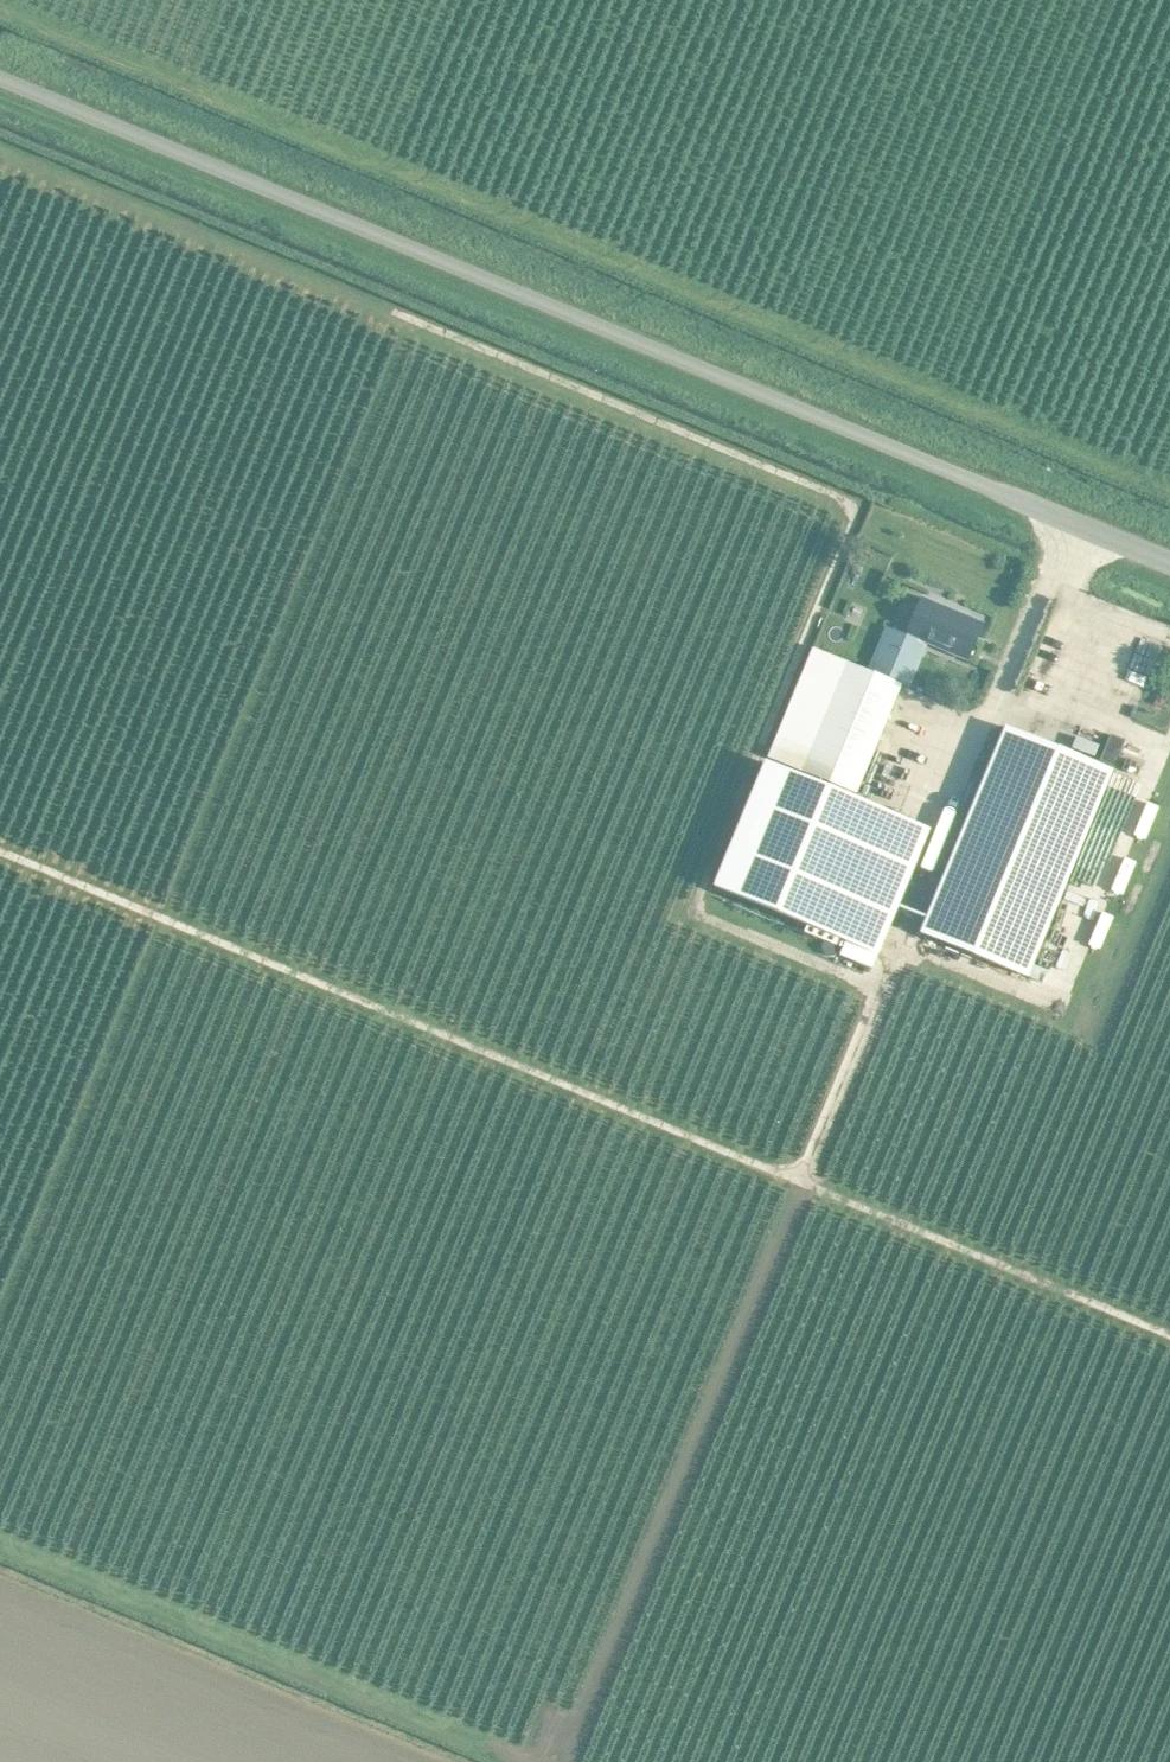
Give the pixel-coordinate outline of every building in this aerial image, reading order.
[(966,660),(982,622),(921,596),(905,634),(966,660)] [(855,793),(907,666),(884,656),(877,674),(812,647),(767,757),(855,793)] [(1026,976),(1111,770),(1004,726),(920,932),(1026,976)] [(1124,740),(1109,734),(1098,760),(1113,766),(1124,740)] [(713,886),(845,940),(840,954),(870,966),(927,829),(764,763),(713,886)] [(1169,811),(1169,785),(1161,807),(1169,811)] [(1138,861),(1161,807),(1139,798),(1117,852),(1138,861)] [(1117,852),(1095,906),(1116,915),(1138,861),(1117,852)] [(1072,960),(1094,969),(1116,915),(1095,906),(1072,960)]
